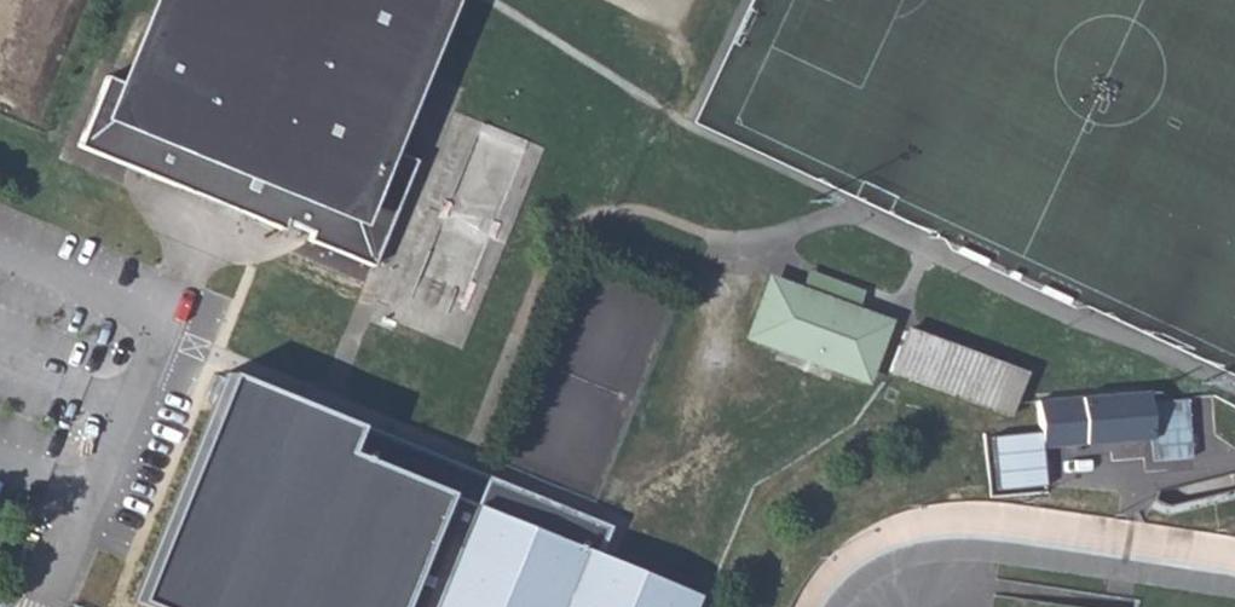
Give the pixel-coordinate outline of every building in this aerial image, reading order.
[(129,92),(106,83),(77,153),(282,237),(286,230),(311,239),(309,247),(372,273),(415,166),(376,150),(437,0),(166,0),(129,92)] [(770,287),(751,341),(865,383),(885,330),(770,287)] [(905,336),(890,377),(1011,422),(1026,382),(905,336)] [(365,441),(190,351),(101,561),(200,606),(289,606),(365,441)] [(1149,396),(1038,407),(1043,451),(1153,442),(1149,396)] [(594,526),(488,485),(438,606),(694,606),(696,601),(597,561),(600,552),(586,546),(594,526)]
